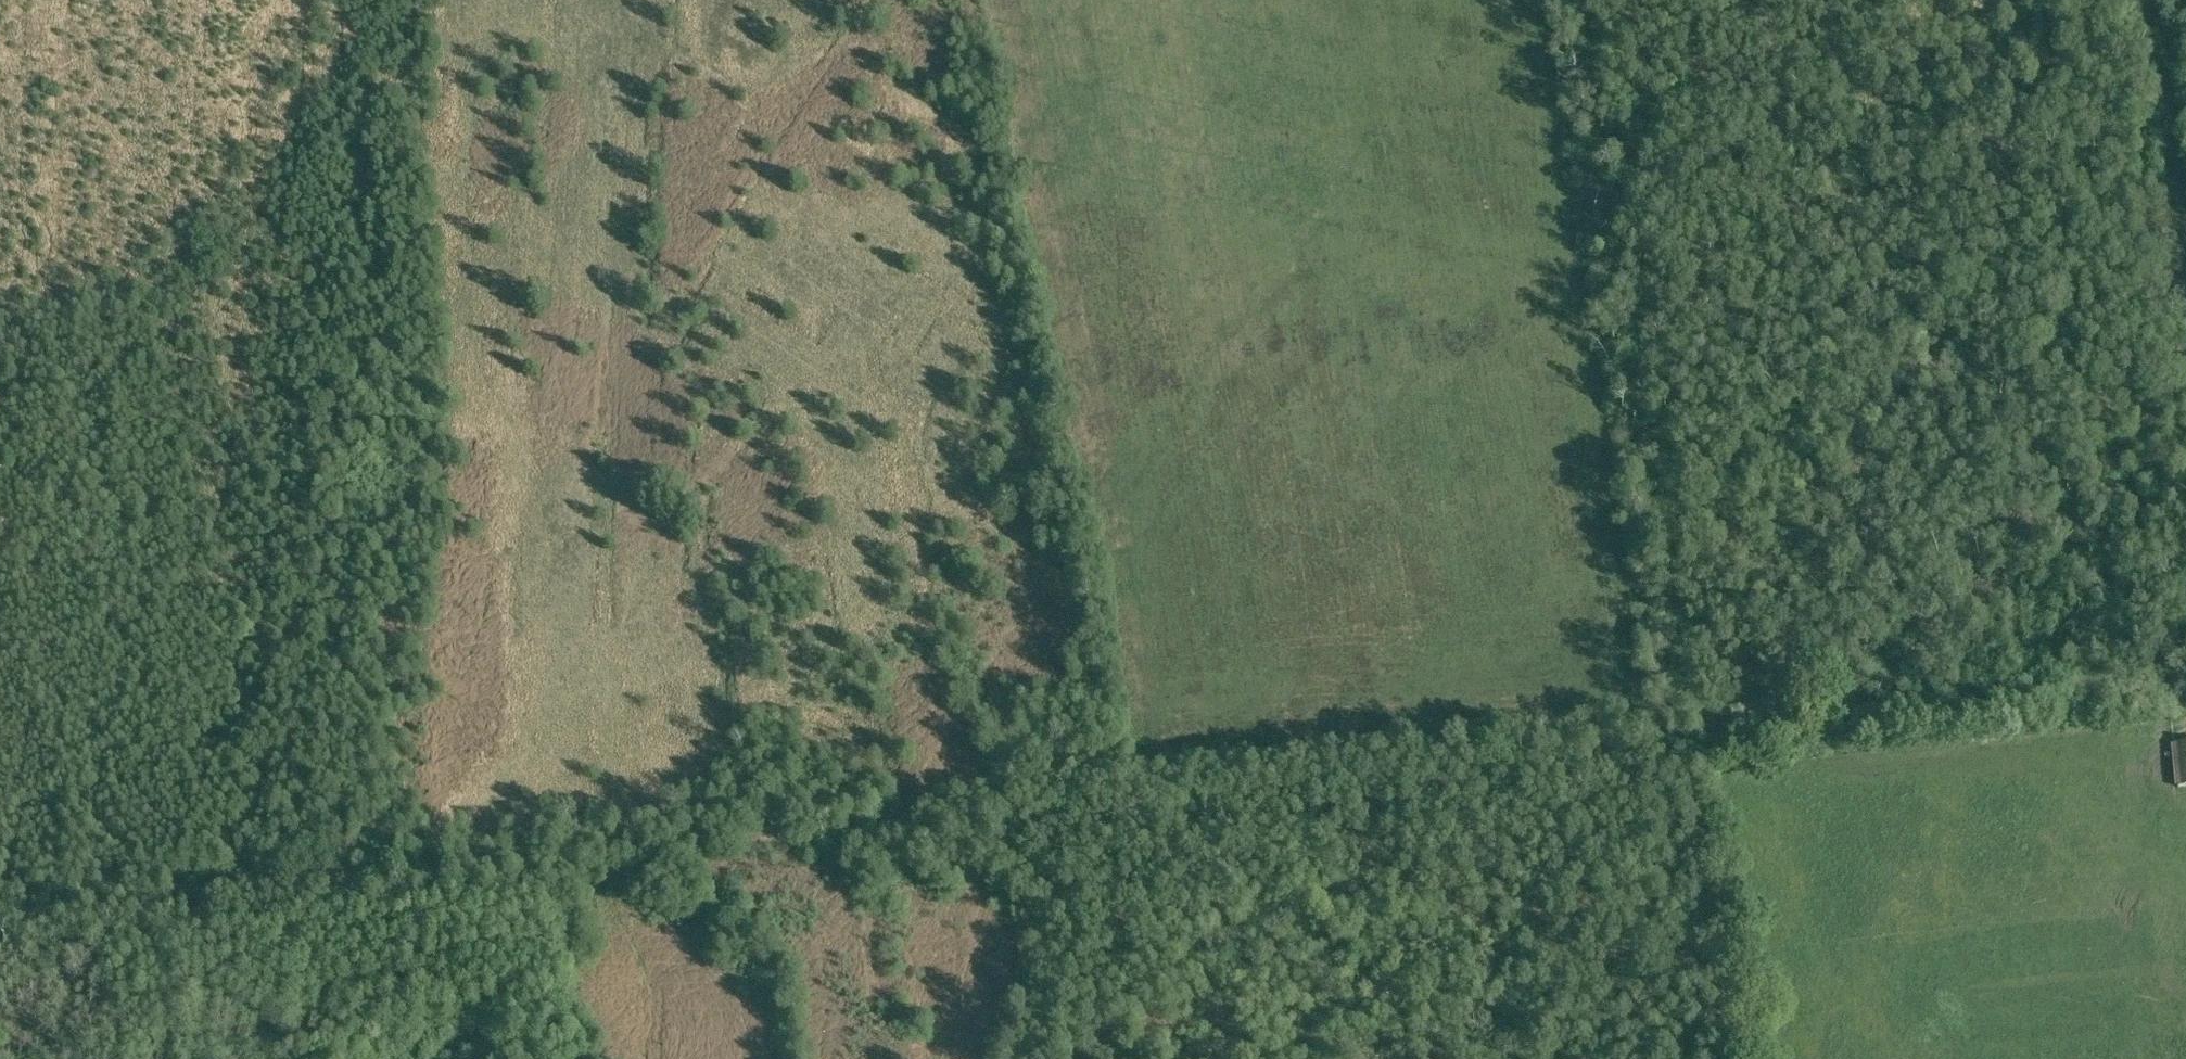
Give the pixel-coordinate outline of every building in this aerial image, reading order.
[(2171,746),(2177,789),(2185,788),(2185,744),(2171,746)]
